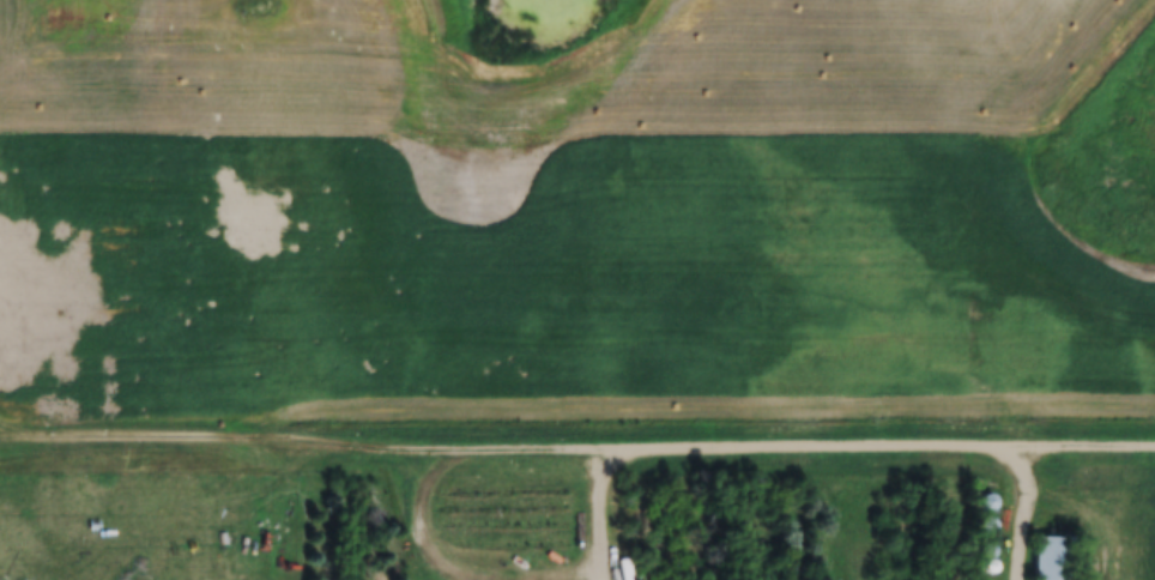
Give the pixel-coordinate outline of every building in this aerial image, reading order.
[(976,505),(987,513),(995,503),(984,495),(976,505)] [(1069,538),(1033,537),(1032,579),(1068,579),(1069,538)]
